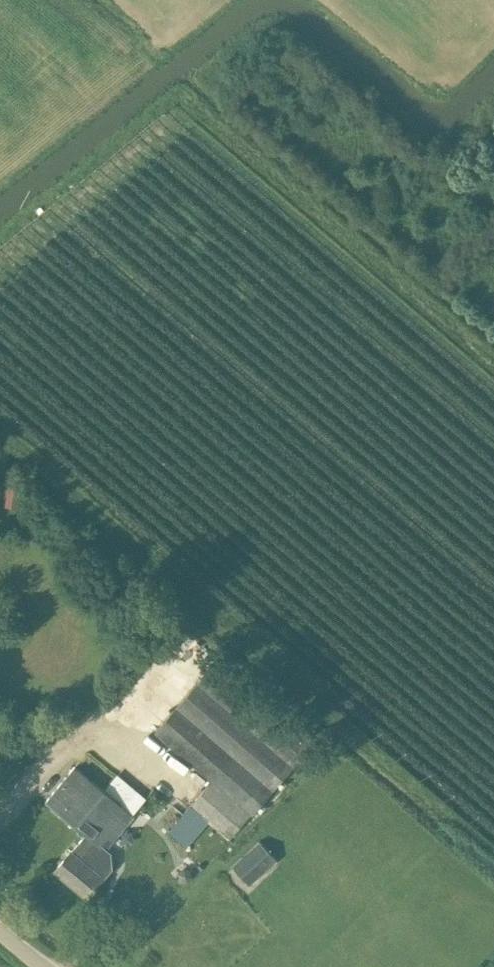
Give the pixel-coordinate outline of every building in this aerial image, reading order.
[(315,741),(219,657),(154,731),(211,781),(169,830),(186,845),(206,823),(226,841),(251,813),(252,814),(315,741)] [(135,814),(75,764),(46,800),(85,833),(72,850),(71,849),(54,870),(87,897),(111,868),(109,850),(106,848),(135,814)] [(278,859),(260,839),(232,864),(250,884),(278,859)]
